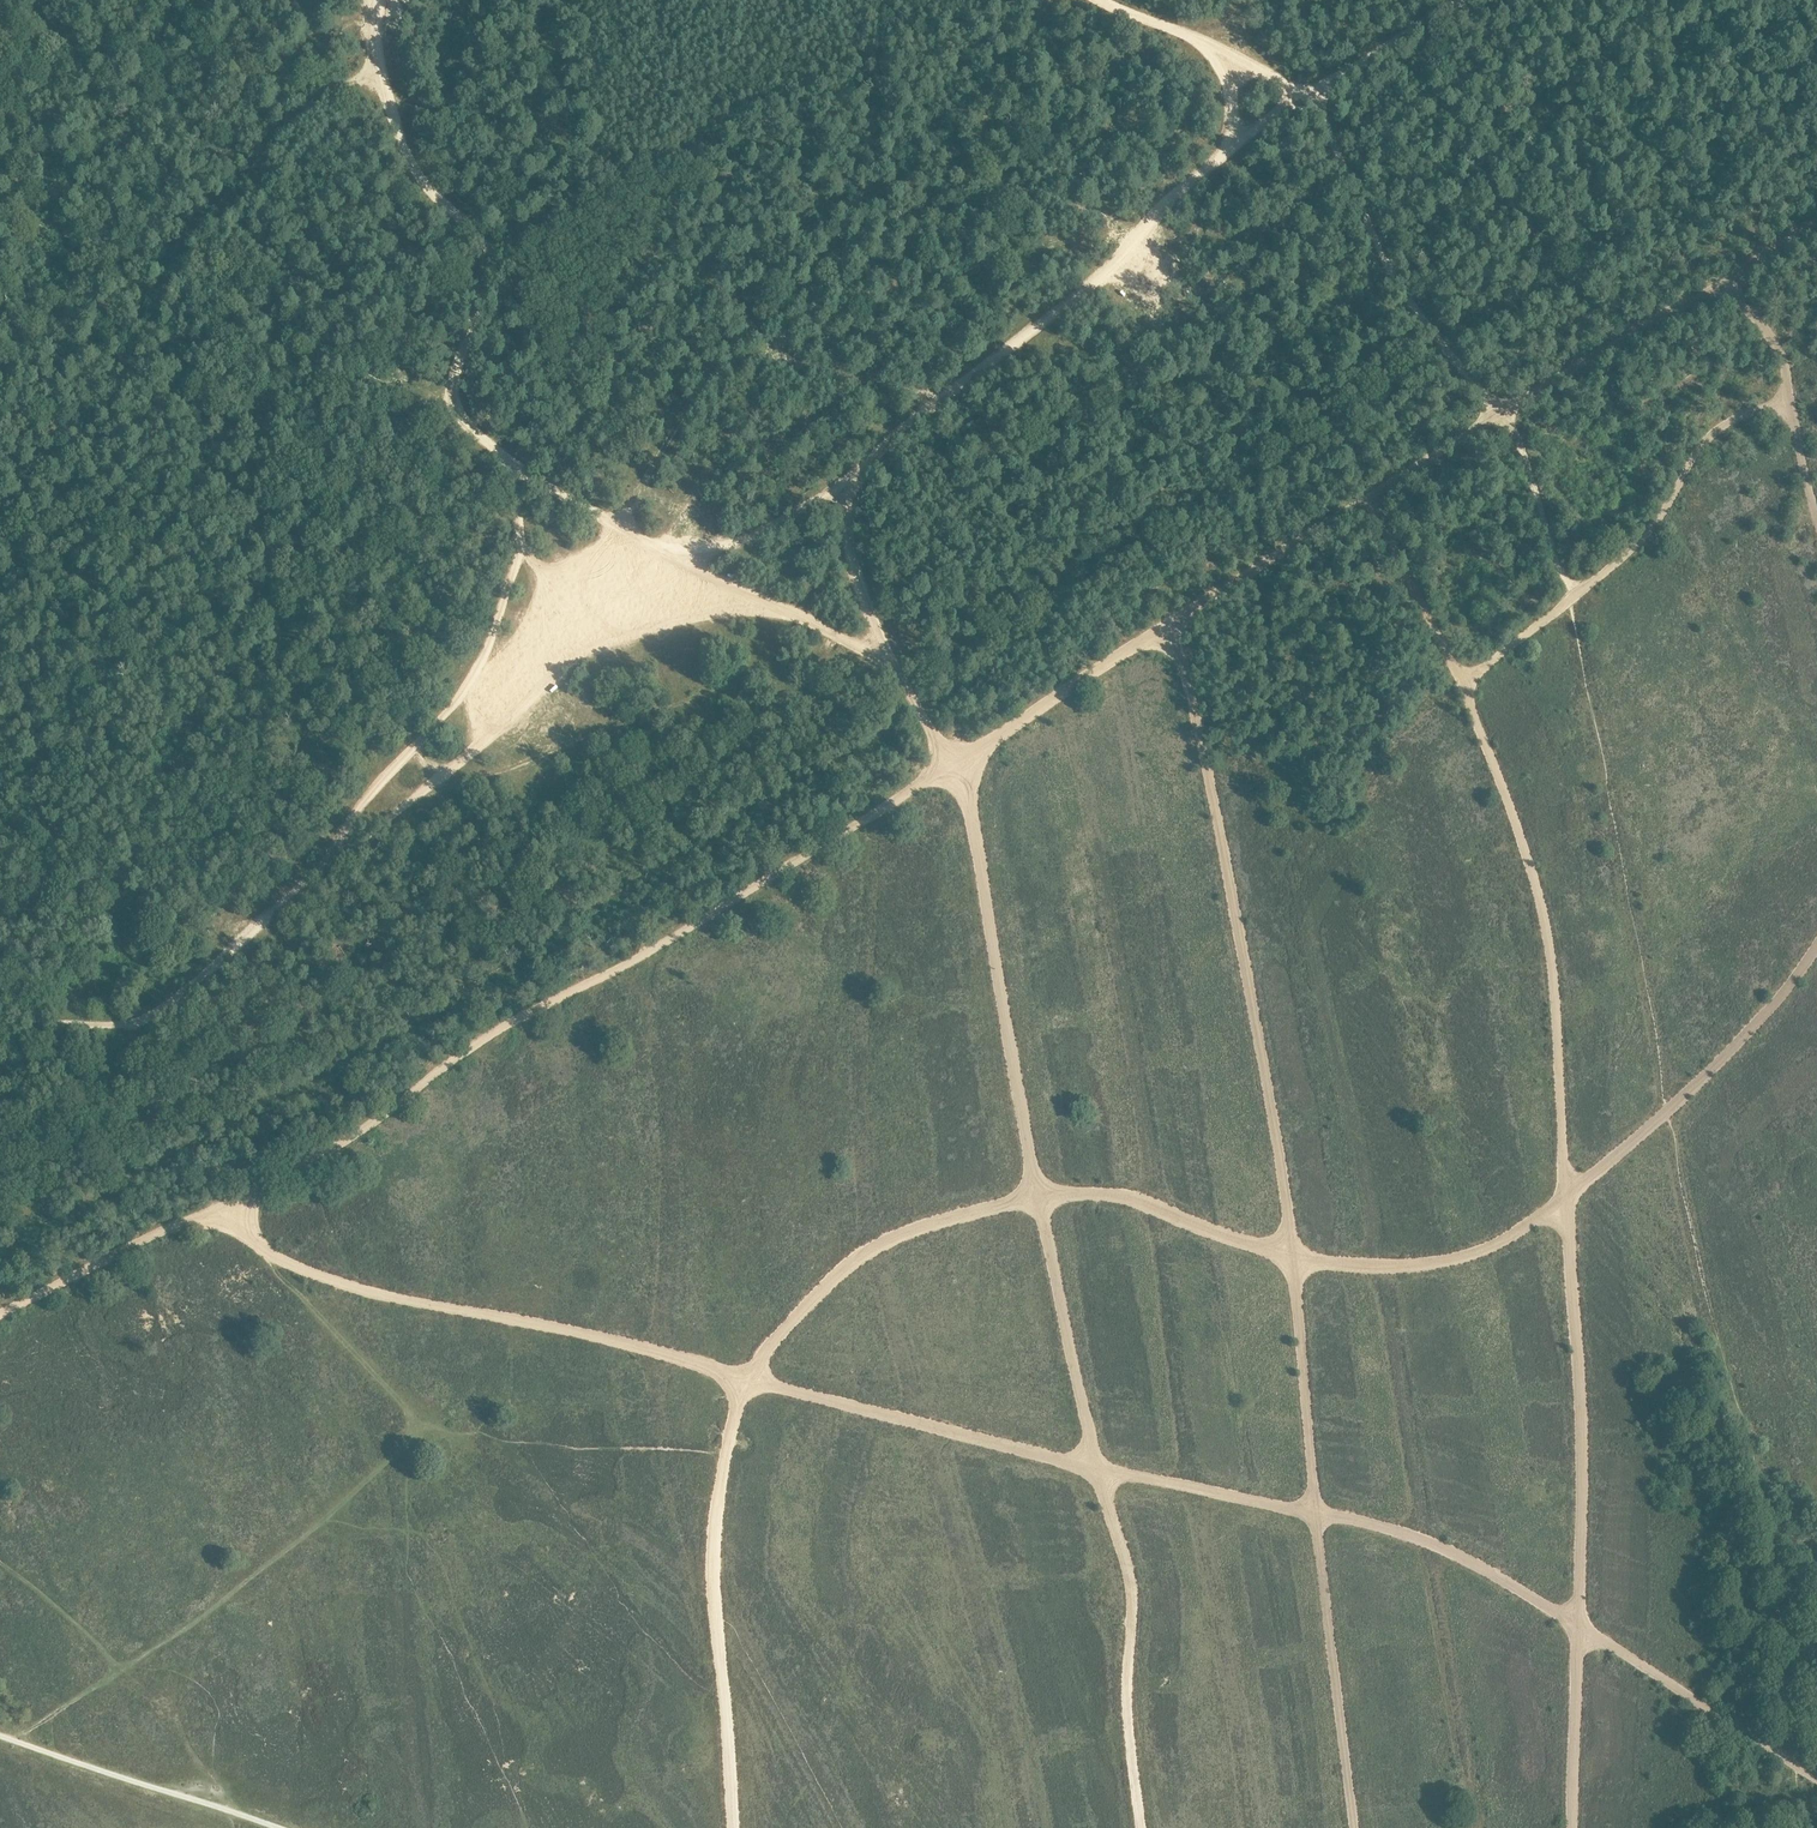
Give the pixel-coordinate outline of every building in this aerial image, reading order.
[(985,1044),(978,1055),(985,1059),(992,1049),(985,1044)]
